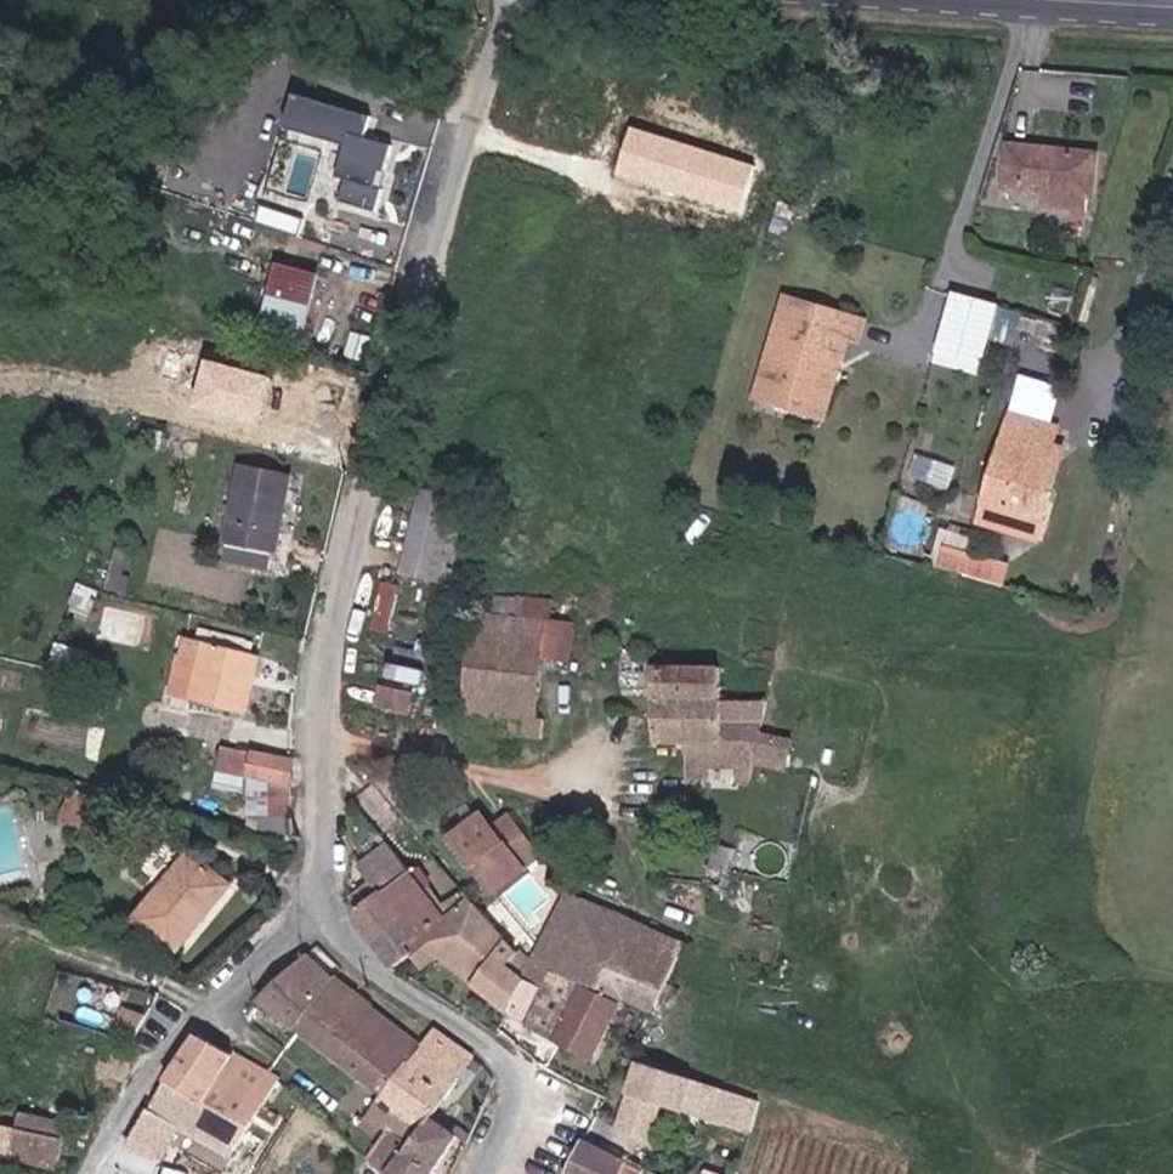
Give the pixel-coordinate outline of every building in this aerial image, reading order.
[(1070,222),(1097,222),(1103,163),(1014,157),(1010,196),(1072,202),(1070,222)] [(365,238),(407,248),(420,194),(377,183),(365,238)] [(305,230),(311,198),(267,189),(261,222),(305,230)] [(296,358),(331,365),(347,289),(313,282),(296,358)] [(978,344),(992,346),(1001,311),(987,309),(978,344)] [(992,346),(1009,349),(1018,315),(1001,311),(992,346)] [(791,417),(841,430),(866,345),(886,350),(902,354),(907,334),(824,312),(791,417)] [(1022,351),(1029,352),(1037,320),(1018,315),(1009,349),(1021,353),(1022,351)] [(1091,506),(1071,501),(1084,454),(1090,435),(1048,424),(1020,521),(1081,537),(1091,506)] [(247,578),(292,590),(318,487),(273,476),(247,578)] [(489,577),(473,573),(490,505),(452,496),(432,584),(484,596),(489,577)] [(945,560),(1002,582),(1010,560),(953,538),(945,560)] [(389,633),(402,583),(384,578),(371,628),(389,633)] [(89,619),(99,620),(105,599),(89,594),(81,613),(91,614),(89,619)] [(543,632),(544,611),(514,609),(512,630),(543,632)] [(512,630),(496,629),(484,730),(510,735),(509,749),(565,757),(567,733),(558,732),(563,670),(587,672),(590,633),(566,631),(567,613),(544,611),(543,632),(512,630)] [(204,707),(283,721),(295,676),(219,656),(204,707)] [(53,680),(79,685),(86,666),(63,657),(53,680)] [(744,692),(680,690),(676,755),(708,756),(706,779),(723,780),(758,782),(757,793),(769,794),(789,727),(743,725),(744,692)] [(393,723),(425,726),(429,696),(398,693),(393,723)] [(200,720),(279,738),(283,721),(204,707),(200,720)] [(241,796),(309,812),(316,784),(249,767),(241,796)] [(722,791),(723,780),(706,779),(706,790),(722,791)] [(461,833),(490,810),(475,791),(446,810),(461,833)] [(543,855),(508,795),(490,810),(461,833),(498,889),(543,855)] [(745,873),(751,854),(725,852),(724,872),(745,873)] [(432,958),(475,922),(443,884),(441,886),(422,864),(420,860),(390,885),(401,898),(393,909),(392,914),(393,918),(398,923),(381,938),(392,953),(412,975),(432,958)] [(443,884),(424,861),(422,864),(441,886),(443,884)] [(204,881),(192,870),(186,873),(170,885),(162,906),(176,918),(177,917),(181,912),(204,881)] [(225,941),(248,913),(249,912),(204,881),(181,912),(177,917),(176,918),(154,948),(165,956),(196,979),(211,960),(206,955),(221,938),(225,941)] [(549,1012),(541,1005),(494,905),(475,922),(432,958),(451,981),(461,993),(485,975),(540,1041),(549,1012)] [(645,1021),(676,1031),(702,967),(581,914),(549,1012),(567,1012),(569,998),(642,1024),(645,1021)] [(431,996),(451,981),(432,958),(412,975),(431,996)] [(346,1002),(315,979),(269,1020),(272,1022),(260,1039),(269,1045),(281,1029),(310,1050),(329,1025),(346,1002)] [(613,1075),(642,1024),(569,998),(567,1012),(549,1012),(540,1041),(613,1075)] [(366,1051),(383,1029),(346,1002),(329,1025),(366,1051)] [(347,1077),(366,1051),(329,1025),(310,1050),(347,1077)] [(398,1114),(432,1066),(383,1029),(366,1051),(347,1077),(398,1114)] [(446,1135),(451,1139),(488,1083),(447,1055),(435,1068),(432,1066),(398,1114),(438,1144),(446,1135)] [(238,1116),(227,1109),(246,1078),(213,1059),(209,1061),(178,1110),(225,1136),(238,1116)] [(187,1138),(249,1172),(289,1101),(246,1078),(227,1109),(238,1116),(225,1136),(178,1110),(167,1127),(187,1138)] [(633,1155),(666,1165),(678,1127),(723,1141),(735,1112),(655,1087),(633,1155)] [(476,1156),(451,1139),(446,1135),(438,1144),(398,1114),(382,1136),(395,1147),(405,1154),(392,1173),(463,1173),(476,1156)] [(187,1138),(167,1127),(137,1173),(164,1173),(187,1138)] [(373,1149),(386,1159),(395,1147),(382,1136),(373,1149)] [(0,1153),(0,1173),(63,1173),(68,1155),(28,1144),(24,1160),(0,1153)]
